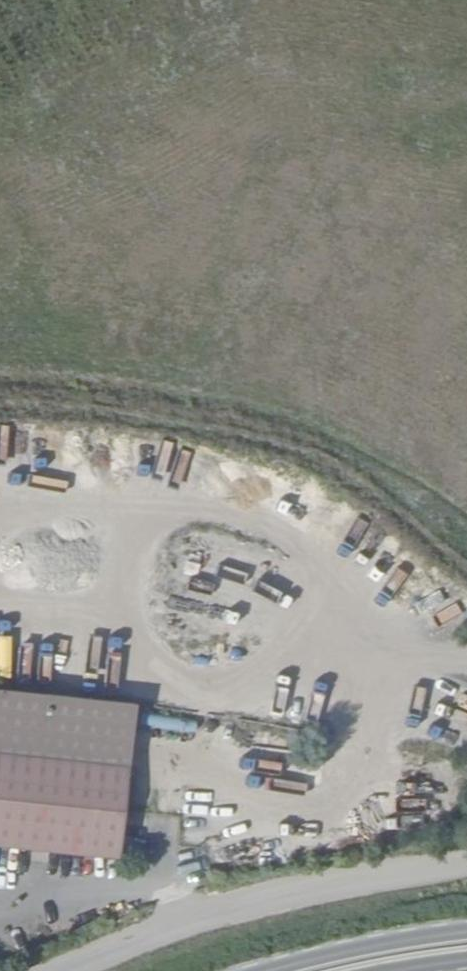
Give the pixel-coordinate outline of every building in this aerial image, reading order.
[(177,451),(183,425),(172,423),(167,449),(177,451)] [(230,476),(239,445),(226,442),(218,472),(230,476)] [(166,464),(164,477),(186,481),(188,468),(166,464)] [(466,613),(466,601),(447,605),(449,616),(466,613)] [(0,682),(0,843),(95,861),(125,705),(0,682)] [(452,723),(466,729),(466,711),(458,708),(452,723)]
